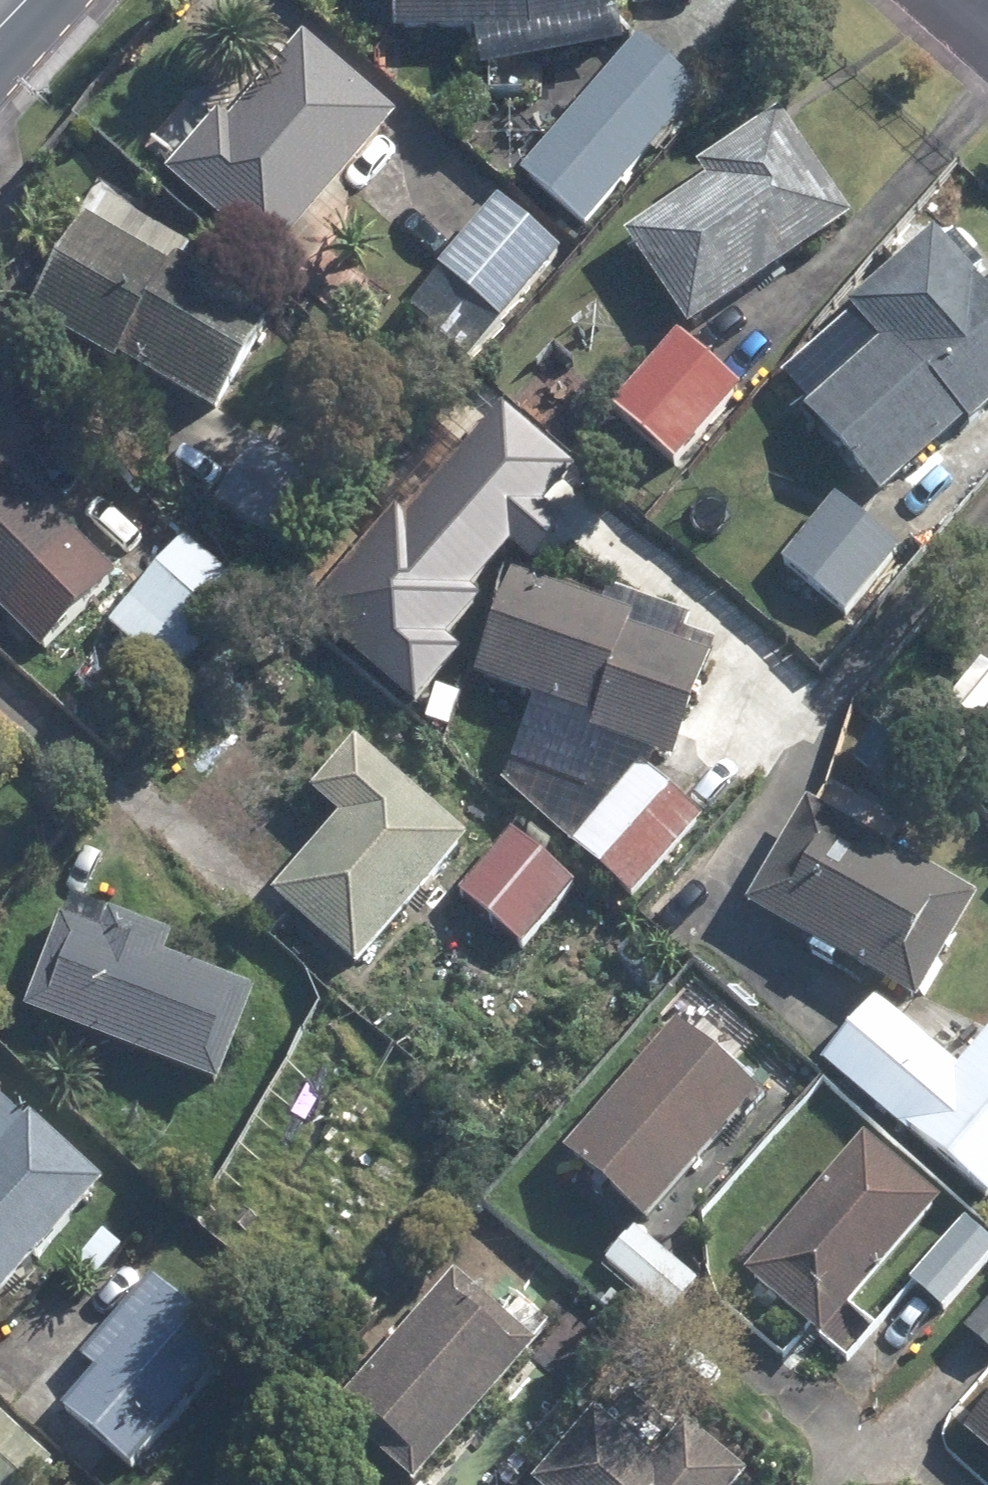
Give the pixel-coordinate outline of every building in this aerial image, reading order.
[(523,28),(633,11),(631,0),(410,0),(410,28),(523,28)] [(232,103),(178,163),(279,252),(405,111),(406,109),(314,28),(240,111),(232,103)] [(534,177),(598,234),(714,103),(650,45),(534,177)] [(637,229),(701,323),(863,212),(793,109),(713,162),(720,172),(637,229)] [(136,370),(231,427),(291,328),(194,270),(200,260),(116,209),(46,325),(132,377),(136,370)] [(422,314),(483,368),(574,263),(513,209),(422,314)] [(866,292),(915,346),(835,418),(891,480),(973,409),(978,414),(987,404),(987,279),(942,226),(866,292)] [(621,400),(684,456),(749,383),(685,327),(621,400)] [(794,376),(816,402),(864,361),(842,336),(794,376)] [(230,510),(298,559),(338,500),(270,453),(230,510)] [(17,625),(89,557),(0,465),(0,607),(17,625)] [(791,566),(859,622),(911,556),(843,501),(791,566)] [(119,630),(180,687),(259,604),(198,547),(119,630)] [(610,734),(689,762),(725,659),(641,630),(646,614),(529,573),(494,676),(615,718),(610,734)] [(979,749),(987,739),(987,722),(987,721),(987,662),(960,699),(974,709),(955,731),(979,749)] [(288,895),(373,968),(483,840),(369,741),(326,792),(356,817),(288,895)] [(585,846),(644,896),(713,813),(654,763),(585,846)] [(933,1003),(987,908),(987,894),(821,799),(760,904),(933,1003)] [(470,892),(532,946),(584,885),(524,832),(470,892)] [(43,1009),(235,1084),(270,993),(178,958),(187,934),(124,909),(115,933),(78,918),(43,1009)] [(987,1183),(987,1049),(975,1066),(884,995),(832,1061),(987,1183)] [(581,1154),(660,1223),(775,1094),(696,1024),(581,1154)] [(1,1311),(116,1183),(46,1120),(43,1124),(10,1095),(0,1107),(0,1311),(1,1311)] [(763,1273),(838,1337),(956,1203),(881,1138),(763,1273)] [(954,1310),(987,1271),(987,1227),(977,1217),(920,1280),(954,1310)] [(616,1260),(679,1315),(708,1282),(645,1228),(616,1260)] [(428,1484),(430,1484),(552,1347),(468,1275),(346,1413),(428,1484)] [(75,1404),(143,1465),(246,1348),(165,1276),(91,1360),(104,1371),(75,1404)] [(987,1340),(987,1311),(974,1326),(987,1340)] [(62,1460),(0,1404),(0,1484),(40,1484),(62,1460)] [(549,1484),(756,1484),(763,1477),(706,1428),(673,1466),(606,1410),(546,1482),(549,1484)]
